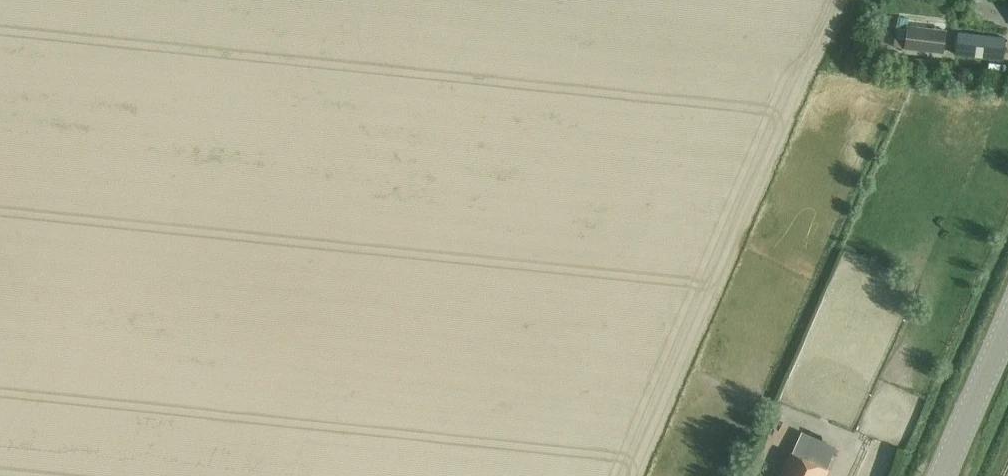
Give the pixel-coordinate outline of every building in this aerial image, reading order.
[(946,51),(948,30),(911,26),(908,46),(946,51)] [(955,54),(1003,60),(1006,37),(958,32),(955,54)] [(836,447),(800,431),(791,453),(788,452),(777,475),(826,475),(829,469),(827,468),(836,447)]
